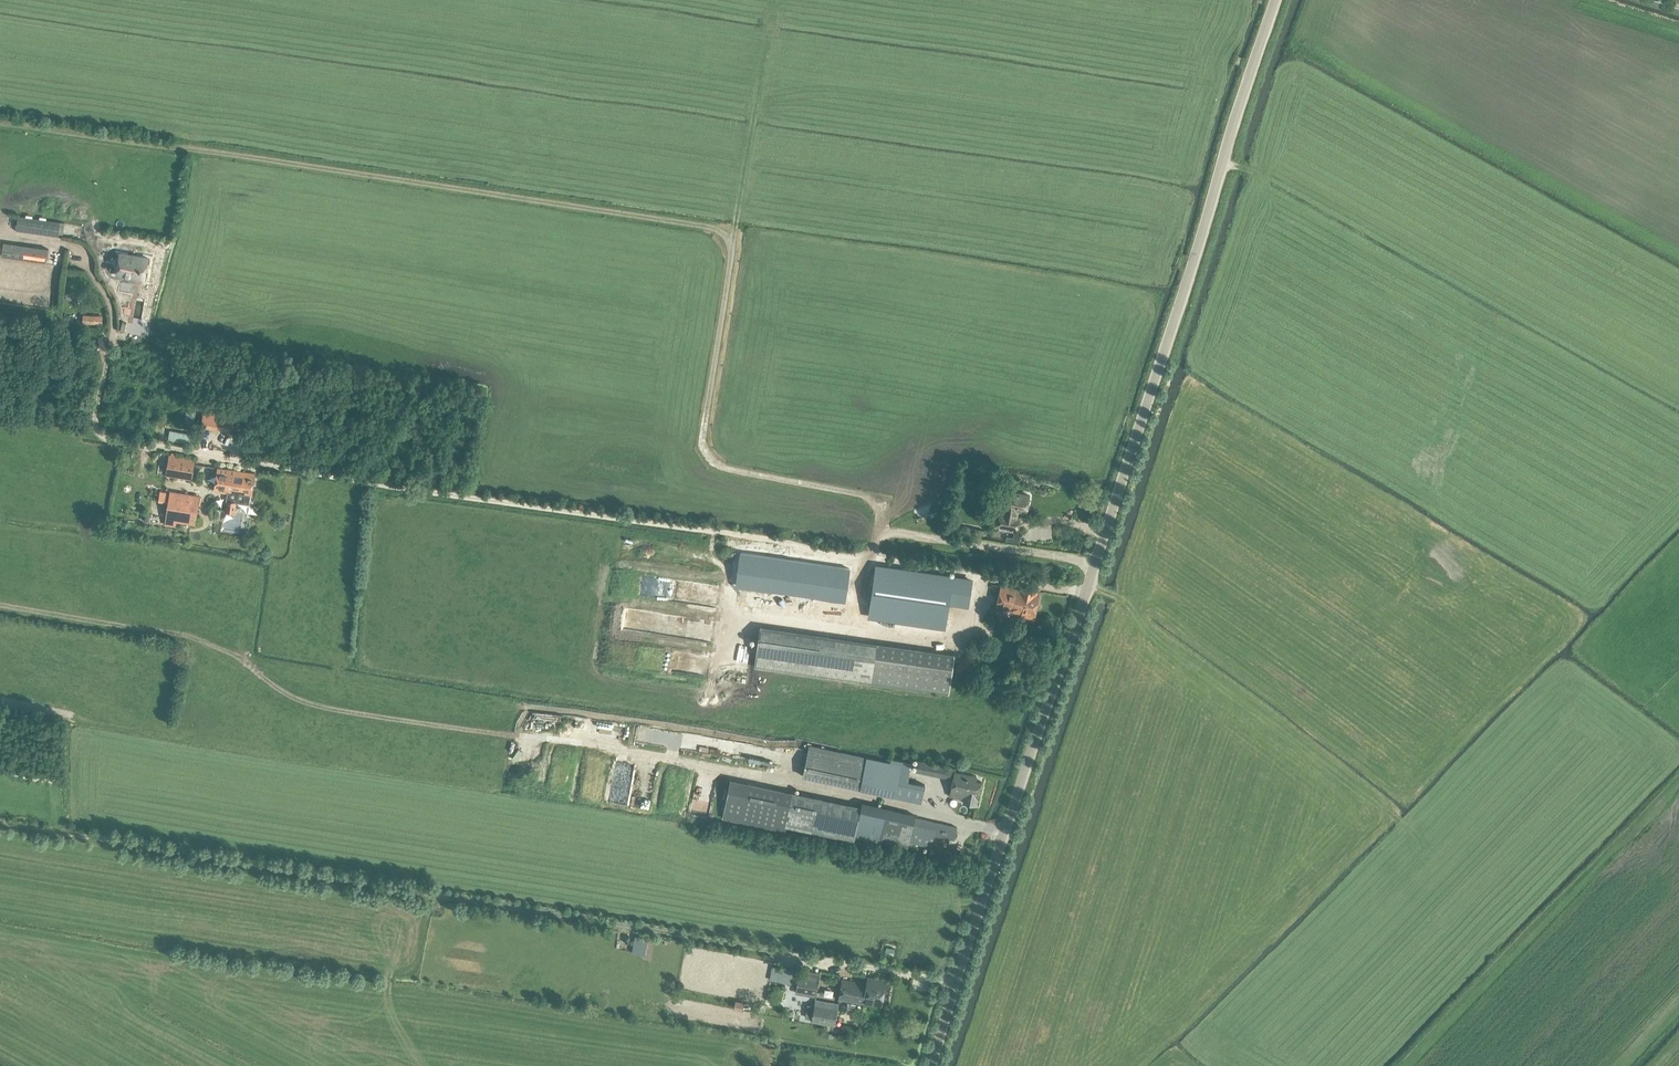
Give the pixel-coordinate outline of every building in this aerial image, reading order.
[(58,236),(60,222),(18,216),(16,230),(58,236)] [(4,242),(2,256),(47,262),(49,253),(49,249),(45,248),(4,242)] [(144,280),(148,258),(120,253),(117,275),(144,280)] [(144,302),(136,301),(134,318),(141,319),(144,302)] [(104,316),(83,314),(83,323),(103,324),(104,316)] [(122,321),(120,330),(148,335),(150,327),(122,321)] [(202,420),(201,426),(207,427),(227,430),(230,431),(231,431),(231,429),(232,430),(233,430),(234,423),(234,417),(233,417),(233,414),(229,414),(207,411),(204,410),(202,420)] [(192,480),(195,460),(170,456),(169,456),(166,475),(192,480)] [(151,479),(153,465),(146,464),(143,477),(151,479)] [(214,490),(214,491),(228,493),(227,501),(229,501),(237,502),(249,504),(251,496),(252,496),(255,473),(217,468),(214,490)] [(999,514),(996,526),(1018,531),(1019,527),(1021,518),(1018,517),(1019,513),(1019,512),(1027,513),(1027,512),(1031,494),(1028,494),(1004,489),(1002,499),(1000,508),(1000,509),(1003,509),(1002,515),(999,514)] [(169,502),(166,519),(197,524),(197,523),(202,524),(203,518),(200,517),(198,517),(201,496),(188,494),(186,494),(185,493),(183,493),(176,492),(175,492),(170,491),(170,493),(169,502)] [(235,513),(237,502),(229,501),(227,512),(235,513)] [(983,535),(984,530),(971,527),(971,528),(948,523),(947,530),(969,535),(970,532),(983,535)] [(850,568),(740,553),(735,588),(845,603),(850,568)] [(869,615),(870,615),(876,616),(879,617),(907,621),(918,622),(945,626),(948,605),(967,607),(971,581),(946,577),(876,567),(869,615)] [(1001,585),(995,608),(1006,611),(1009,611),(1009,610),(1014,611),(1013,612),(1014,613),(1016,613),(1022,614),(1021,617),(1028,618),(1035,620),(1041,595),(1038,594),(1039,589),(1020,585),(1019,589),(1001,585)] [(766,596),(734,591),(732,607),(763,612),(766,596)] [(616,618),(619,603),(608,601),(605,615),(616,618)] [(623,622),(606,618),(603,632),(620,635),(623,622)] [(760,668),(776,670),(795,673),(816,676),(819,677),(847,681),(858,682),(860,683),(871,684),(871,683),(882,685),(949,695),(953,671),(955,654),(821,635),(806,632),(796,631),(788,630),(760,626),(754,667),(760,668)] [(969,654),(954,669),(957,672),(960,675),(974,659),(969,654)] [(808,747),(802,776),(892,796),(892,797),(920,803),(924,786),(896,780),(899,767),(838,753),(808,747)] [(917,768),(916,772),(917,772),(919,772),(940,777),(945,778),(953,779),(955,770),(955,767),(947,766),(918,760),(918,762),(917,768)] [(976,805),(977,799),(982,777),(955,771),(950,796),(964,799),(964,802),(976,805)] [(733,781),(724,817),(783,830),(784,825),(853,839),(854,835),(906,848),(908,841),(930,847),(933,834),(953,839),(956,828),(914,818),(914,817),(861,804),(860,808),(733,781)] [(666,798),(666,813),(681,814),(681,798),(666,798)] [(786,969),(784,982),(791,983),(797,984),(795,994),(802,995),(805,995),(809,996),(816,997),(820,977),(819,977),(810,976),(802,974),(799,974),(800,971),(796,970),(786,969)] [(882,1005),(886,980),(868,977),(867,984),(842,980),(839,999),(882,1005)] [(812,1019),(812,1021),(818,1023),(828,1024),(835,1026),(838,1005),(839,1003),(838,1003),(828,1001),(816,999),(812,1019)] [(745,1002),(736,1000),(734,1009),(743,1011),(745,1002)]
